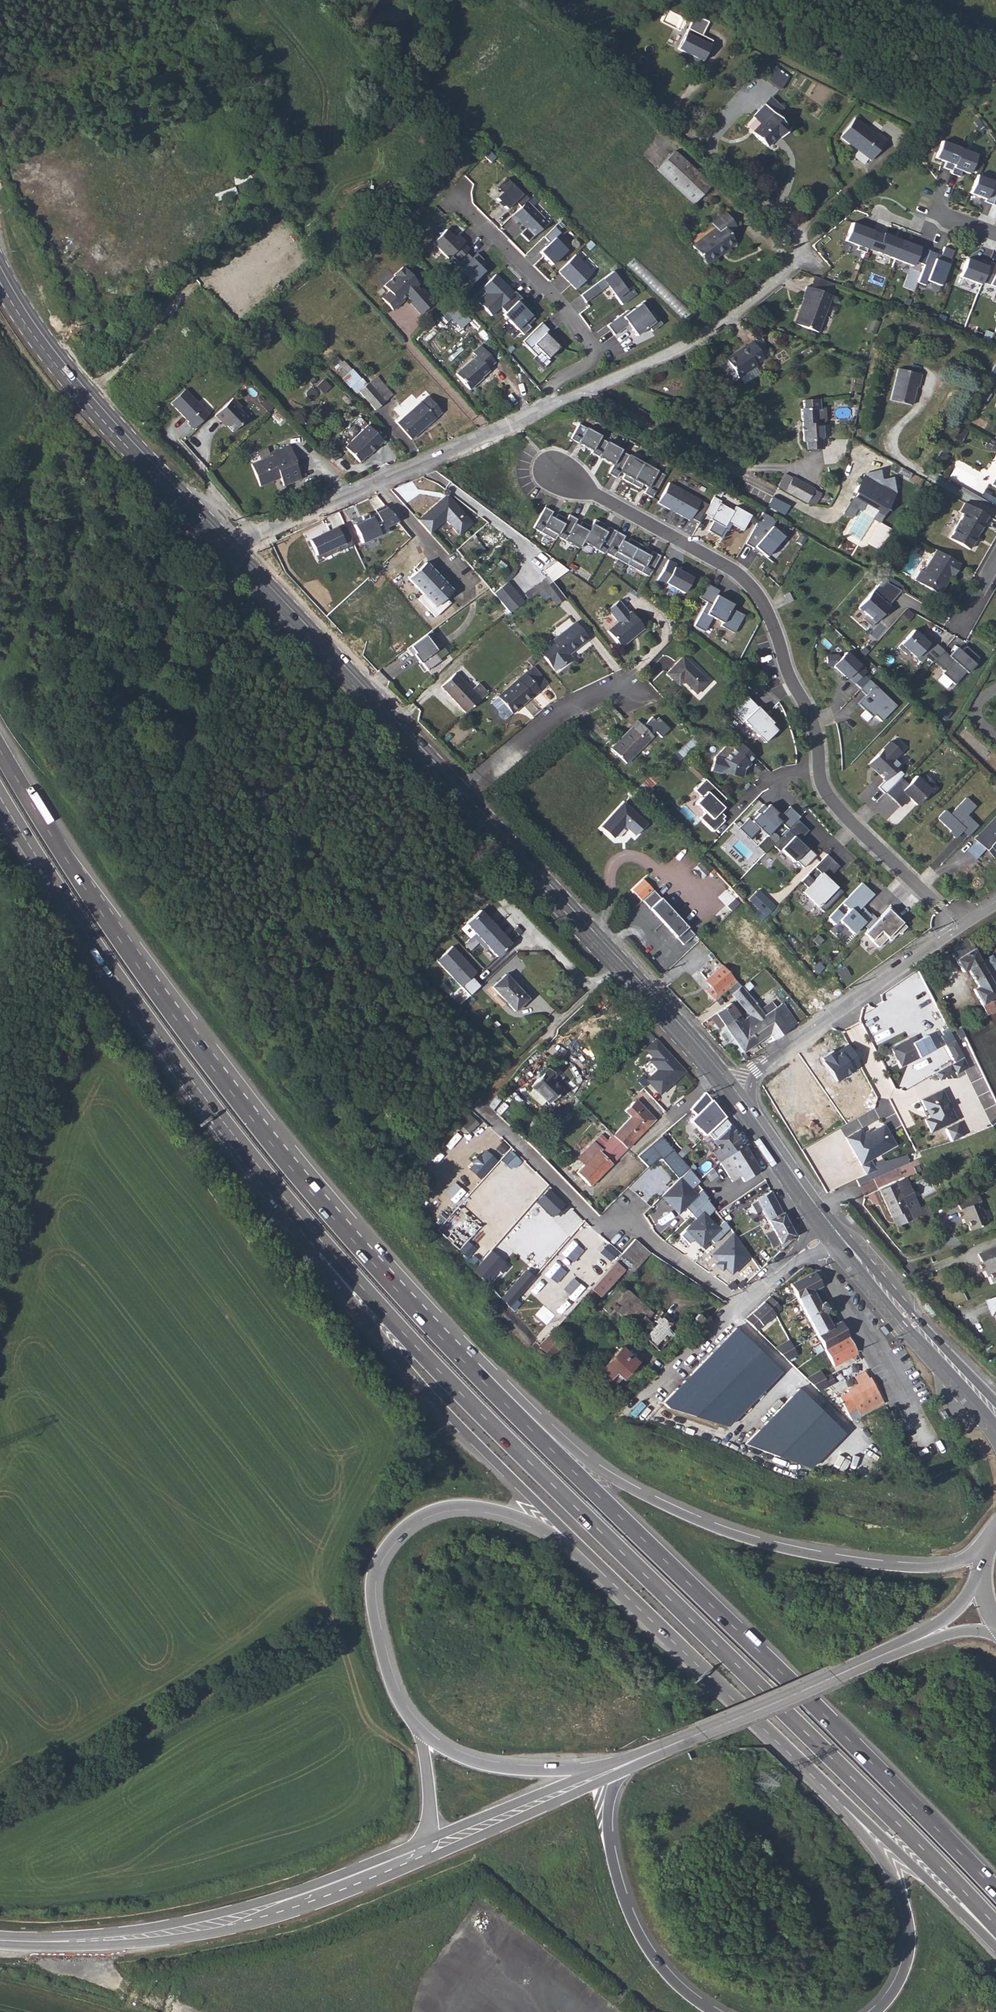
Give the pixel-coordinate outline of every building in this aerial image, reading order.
[(695,15),(677,47),(702,59),(712,39),(701,34),(707,21),(695,15)] [(789,76),(776,68),(768,79),(781,88),(789,76)] [(769,100),(763,107),(775,119),(782,112),(769,100)] [(758,126),(750,134),(765,148),(775,137),(779,141),(788,131),(775,119),(763,107),(751,119),(758,126)] [(877,134),(854,117),(840,136),(870,159),(887,138),(879,132),(877,134)] [(942,138),(935,156),(947,161),(944,166),(953,169),(960,149),(960,145),(942,138)] [(976,154),(960,149),(952,173),(961,176),(961,172),(969,175),(976,154)] [(713,187),(676,151),(659,169),(696,204),(713,187)] [(971,190),(986,197),(985,201),(993,204),(995,194),(995,186),(991,184),(993,178),(977,172),(971,190)] [(514,199),(520,206),(524,201),(529,197),(507,178),(498,186),(501,189),(495,195),(506,207),(514,199)] [(236,187),(217,192),(218,198),(237,193),(236,187)] [(520,206),(510,216),(525,228),(521,234),(527,242),(546,221),(524,201),(520,206)] [(736,229),(725,214),(711,224),(714,229),(691,246),(705,266),(735,244),(728,235),(736,229)] [(874,230),(851,222),(844,242),(867,250),(874,230)] [(445,228),(430,242),(448,258),(450,255),(456,261),(465,251),(469,247),(463,242),(465,240),(458,232),(454,236),(445,228)] [(901,240),(874,230),(867,250),(893,259),(901,240)] [(553,235),(540,250),(552,263),(566,248),(553,235)] [(921,248),(901,240),(893,259),(914,267),(921,248)] [(465,251),(456,261),(454,263),(458,268),(454,274),(461,281),(466,276),(471,281),(484,268),(477,263),(483,258),(475,250),(470,255),(465,251)] [(930,250),(918,281),(925,284),(927,279),(941,283),(949,262),(936,257),(937,252),(930,250)] [(575,253),(558,271),(575,288),(593,270),(575,253)] [(968,256),(961,274),(982,282),(989,263),(968,256)] [(421,314),(435,302),(423,289),(421,291),(417,287),(419,285),(404,267),(395,275),(396,276),(385,286),(390,292),(383,298),(394,310),(404,300),(403,299),(407,295),(413,302),(411,303),(421,314)] [(612,269),(595,283),(600,291),(607,285),(616,296),(627,289),(612,269)] [(513,292),(494,272),(479,286),(486,293),(478,302),(490,315),(499,306),(513,292)] [(819,280),(816,287),(838,296),(840,290),(819,280)] [(838,296),(816,287),(813,286),(808,298),(811,300),(800,324),(823,333),(839,297),(838,296)] [(513,292),(499,306),(504,310),(502,313),(517,328),(530,314),(528,310),(531,308),(515,290),(513,292)] [(622,312),(607,323),(614,333),(628,324),(637,334),(655,319),(640,300),(624,314),(622,312)] [(541,322),(522,340),(536,355),(541,350),(547,356),(558,343),(545,333),(549,329),(541,322)] [(775,349),(771,344),(764,351),(754,339),(748,345),(749,346),(733,360),(738,366),(731,372),(737,380),(743,375),(745,377),(762,363),(761,363),(769,356),(768,354),(775,349)] [(472,352),(474,354),(455,372),(470,388),(477,381),(475,378),(488,367),(486,365),(493,358),(480,344),(472,352)] [(220,350),(217,353),(226,363),(232,358),(223,348),(220,350)] [(986,378),(995,384),(995,362),(986,378)] [(903,364),(895,395),(916,401),(921,383),(923,383),(926,370),(903,364)] [(382,402),(366,384),(355,393),(371,411),(382,402)] [(210,413),(186,388),(172,402),(190,421),(188,422),(194,428),(210,413)] [(797,400),(800,432),(804,432),(805,441),(819,440),(817,414),(819,414),(823,413),(821,399),(816,399),(815,390),(799,392),(800,400),(797,400)] [(441,412),(426,395),(395,423),(410,440),(441,412)] [(243,406),(234,397),(216,414),(227,426),(228,425),(234,430),(248,417),(240,409),(243,406)] [(381,440),(367,424),(343,445),(357,461),(381,440)] [(580,425),(572,440),(594,452),(601,439),(602,437),(580,425)] [(623,451),(601,439),(594,452),(593,454),(615,466),(623,452),(623,451)] [(330,445),(324,451),(333,461),(340,455),(330,445)] [(289,446),(270,451),(273,461),(265,463),(264,461),(253,465),(259,487),(274,482),(273,479),(279,477),(282,485),(299,479),(289,446)] [(324,451),(321,454),(330,464),(333,461),(324,451)] [(624,480),(633,485),(645,464),(623,452),(615,466),(610,475),(618,479),(622,473),(626,476),(624,480)] [(646,494),(654,499),(667,476),(645,464),(633,485),(643,490),(645,486),(649,488),(646,494)] [(859,505),(863,508),(868,501),(879,507),(874,515),(881,518),(897,490),(892,475),(883,478),(879,468),(865,473),(856,489),(859,491),(857,494),(856,493),(846,511),(853,515),(859,505)] [(810,501),(811,501),(818,487),(789,472),(781,486),(810,501)] [(694,518),(705,498),(673,481),(662,501),(694,518)] [(792,502),(777,494),(772,503),(787,511),(792,502)] [(717,495),(709,511),(715,514),(714,517),(728,525),(731,520),(747,528),(755,513),(739,504),(737,508),(723,501),(725,499),(717,495)] [(449,497),(418,522),(429,535),(445,523),(456,536),(470,525),(449,497)] [(976,540),(991,513),(969,500),(963,510),(967,513),(957,529),(976,540)] [(363,520),(354,524),(363,543),(388,530),(387,527),(397,522),(388,505),(377,510),(379,513),(371,516),(370,513),(364,516),(365,519),(363,520)] [(535,529),(557,541),(559,537),(568,520),(560,516),(557,520),(552,518),(555,513),(546,508),(535,529)] [(762,512),(745,541),(753,547),(755,545),(774,562),(791,541),(771,524),(776,519),(762,512)] [(559,537),(581,550),(585,543),(593,528),(584,523),(581,528),(577,525),(579,521),(571,516),(568,520),(559,537)] [(913,523),(901,516),(897,524),(909,531),(913,523)] [(593,528),(585,543),(607,555),(607,554),(619,533),(611,528),(608,533),(604,531),(606,526),(597,521),(593,528)] [(868,543),(880,549),(891,527),(879,521),(868,543)] [(470,525),(456,536),(459,539),(473,528),(470,525)] [(351,547),(341,526),(307,542),(314,557),(336,547),(338,553),(351,547)] [(607,554),(629,566),(631,563),(641,545),(632,540),(629,545),(625,542),(627,537),(619,533),(607,554)] [(641,545),(631,563),(629,566),(651,578),(663,557),(655,553),(652,557),(647,555),(650,550),(641,545)] [(961,571),(966,563),(941,549),(929,570),(925,568),(919,579),(945,594),(958,570),(961,571)] [(422,558),(405,574),(420,590),(413,597),(431,615),(445,601),(439,595),(449,585),(422,558)] [(556,560),(544,570),(552,580),(568,569),(556,560)] [(678,565),(670,561),(658,581),(667,586),(668,584),(686,594),(696,576),(682,568),(681,571),(676,569),(678,565)] [(882,580),(858,606),(874,621),(890,605),(889,604),(901,589),(882,580)] [(522,600),(505,581),(492,592),(508,612),(522,600)] [(567,597),(554,581),(544,589),(556,605),(567,597)] [(709,585),(701,599),(709,604),(696,627),(707,634),(715,619),(725,625),(723,628),(736,635),(747,617),(733,609),(736,604),(726,598),(725,600),(719,597),(722,592),(709,585)] [(784,595),(788,603),(793,601),(788,592),(784,595)] [(648,625),(624,598),(612,609),(621,619),(610,629),(625,645),(648,625)] [(541,647),(554,667),(571,655),(569,653),(590,638),(579,622),(541,647)] [(926,655),(933,661),(934,659),(944,649),(937,643),(934,646),(914,628),(899,644),(907,652),(910,649),(921,660),(926,655)] [(422,636),(404,649),(417,665),(434,651),(422,636)] [(944,649),(934,659),(945,669),(943,673),(955,683),(966,671),(968,672),(976,663),(974,661),(978,657),(966,645),(961,650),(957,646),(949,654),(944,649)] [(826,654),(826,666),(832,666),(846,678),(848,677),(855,683),(866,670),(846,650),(839,657),(839,653),(826,654)] [(684,655),(665,674),(676,684),(682,679),(695,691),(708,679),(684,655)] [(533,660),(525,666),(540,684),(548,678),(533,660)] [(540,684),(525,666),(497,690),(499,691),(492,697),(498,706),(500,708),(504,713),(505,712),(512,706),(513,707),(540,684)] [(453,673),(438,687),(461,713),(485,694),(476,684),(468,689),(453,673)] [(870,679),(861,688),(866,694),(875,684),(870,679)] [(866,694),(858,702),(873,716),(875,714),(881,720),(896,704),(875,684),(866,694)] [(745,722),(760,737),(763,733),(769,739),(778,730),(773,724),(774,723),(765,714),(763,716),(760,713),(762,711),(747,696),(731,713),(742,725),(745,722)] [(630,764),(658,737),(644,722),(616,749),(630,764)] [(763,733),(760,737),(766,743),(769,739),(763,733)] [(747,765),(758,754),(742,739),(737,745),(732,741),(719,754),(715,768),(725,770),(725,769),(746,774),(748,767),(747,765)] [(877,785),(885,792),(903,773),(891,760),(901,752),(889,740),(866,763),(882,779),(877,785)] [(909,784),(902,777),(888,792),(895,799),(904,790),(911,797),(918,804),(933,789),(931,787),(936,782),(927,774),(922,779),(918,775),(909,784)] [(713,810),(723,800),(702,781),(691,792),(698,798),(692,805),(702,814),(696,819),(711,833),(721,822),(719,820),(722,818),(713,810)] [(904,790),(895,799),(906,805),(911,797),(904,790)] [(942,810),(934,820),(953,838),(959,833),(966,838),(977,827),(964,816),(972,807),(963,798),(947,814),(942,810)] [(629,801),(625,805),(629,810),(633,805),(629,801)] [(610,829),(618,837),(629,825),(640,835),(651,823),(633,805),(629,810),(625,805),(610,820),(615,825),(610,829)] [(799,817),(788,807),(780,817),(767,806),(750,823),(746,819),(737,829),(750,841),(759,830),(767,837),(781,822),(788,829),(799,817)] [(974,838),(994,858),(995,855),(995,815),(974,838)] [(615,825),(610,820),(606,825),(610,829),(615,825)] [(802,820),(777,845),(784,851),(786,849),(798,862),(800,860),(808,867),(820,855),(812,847),(810,848),(803,841),(813,830),(802,820)] [(831,854),(819,867),(825,873),(818,880),(815,877),(809,884),(812,887),(816,891),(811,896),(828,912),(847,891),(837,882),(836,883),(832,879),(844,866),(831,854)] [(703,860),(692,869),(701,879),(711,869),(703,860)] [(812,875),(806,881),(809,884),(815,877),(812,875)] [(654,889),(644,878),(631,888),(641,900),(654,889)] [(861,881),(849,897),(859,906),(873,892),(861,881)] [(812,887),(807,892),(811,896),(816,891),(812,887)] [(726,888),(716,898),(725,906),(735,897),(726,888)] [(695,935),(654,889),(641,900),(682,945),(695,935)] [(776,907),(758,890),(747,900),(765,918),(776,907)] [(895,907),(870,935),(885,948),(894,938),(897,941),(905,933),(906,934),(913,926),(899,915),(901,913),(895,907)] [(837,909),(829,918),(836,925),(838,921),(853,934),(865,922),(850,908),(843,915),(837,909)] [(475,910),(458,925),(492,960),(507,945),(475,910)] [(995,1011),(995,991),(992,984),(981,962),(969,939),(951,948),(964,971),(969,969),(978,986),(973,989),(987,1015),(995,1011)] [(450,945),(433,962),(457,987),(474,972),(450,945)] [(992,984),(995,982),(995,962),(993,956),(981,962),(992,984)] [(929,961),(923,965),(930,977),(937,973),(930,963),(929,961)] [(735,979),(739,985),(743,983),(738,977),(729,963),(711,975),(721,990),(735,979)] [(490,987),(513,1011),(527,997),(504,973),(490,987)] [(743,983),(739,985),(738,986),(741,991),(740,991),(754,1012),(748,1016),(754,1023),(765,1015),(743,983)] [(721,1008),(729,1019),(744,1009),(736,998),(721,1008)] [(779,1035),(801,1019),(787,1000),(765,1015),(779,1035)] [(744,1009),(729,1019),(739,1033),(754,1023),(748,1016),(744,1009)] [(763,1037),(767,1043),(779,1035),(765,1015),(754,1023),(763,1037)] [(739,1033),(733,1038),(742,1052),(763,1037),(754,1023),(739,1033)] [(910,1038),(891,1047),(900,1066),(934,1050),(927,1035),(917,1040),(912,1043),(910,1038)] [(657,1097),(681,1073),(652,1039),(640,1049),(648,1058),(646,1061),(653,1069),(641,1081),(657,1097)] [(954,1041),(946,1045),(954,1062),(963,1057),(954,1041)] [(863,1067),(849,1044),(824,1059),(838,1082),(863,1067)] [(968,1067),(963,1057),(954,1062),(950,1064),(956,1074),(968,1067)] [(525,1092),(540,1105),(544,1100),(546,1103),(561,1088),(550,1078),(554,1075),(545,1067),(527,1085),(530,1088),(525,1092)] [(941,1083),(930,1086),(931,1091),(943,1088),(941,1083)] [(929,1132),(955,1119),(939,1089),(918,1100),(927,1117),(923,1120),(929,1132)] [(691,1114),(685,1119),(695,1132),(702,1126),(708,1133),(723,1119),(701,1091),(686,1108),(691,1114)] [(611,1134),(625,1149),(654,1120),(634,1100),(622,1111),(629,1118),(611,1134)] [(703,1137),(723,1161),(742,1145),(742,1144),(739,1140),(723,1119),(708,1133),(703,1137)] [(859,1129),(845,1138),(861,1165),(895,1145),(883,1124),(863,1136),(859,1129)] [(581,1177),(588,1185),(625,1149),(611,1134),(597,1148),(591,1142),(583,1150),(588,1156),(569,1175),(575,1182),(581,1177)] [(661,1156),(679,1177),(687,1171),(689,1168),(661,1136),(639,1156),(649,1167),(661,1156)] [(711,1171),(721,1184),(727,1179),(731,1184),(740,1177),(744,1182),(759,1170),(755,1163),(742,1145),(723,1161),(711,1171)] [(889,1155),(892,1164),(911,1155),(908,1147),(889,1155)] [(511,1148),(501,1158),(512,1169),(522,1158),(511,1148)] [(699,1159),(690,1148),(680,1158),(689,1168),(699,1159)] [(482,1178),(498,1160),(488,1151),(482,1158),(478,1154),(471,1161),(474,1164),(471,1169),(482,1178)] [(877,1165),(870,1169),(873,1174),(893,1165),(892,1164),(889,1155),(875,1161),(877,1165)] [(691,1170),(700,1181),(704,1177),(695,1167),(691,1170)] [(870,1169),(858,1174),(861,1179),(873,1174),(870,1169)] [(688,1216),(703,1201),(705,1198),(699,1191),(695,1196),(689,1190),(697,1183),(687,1171),(679,1177),(657,1198),(676,1215),(683,1209),(688,1216)] [(899,1177),(874,1190),(893,1225),(918,1212),(899,1177)] [(456,1180),(448,1192),(460,1199),(467,1187),(456,1180)] [(566,1204),(550,1188),(535,1202),(551,1218),(566,1204)] [(755,1201),(779,1243),(794,1236),(771,1192),(755,1201)] [(692,1220),(681,1232),(698,1249),(707,1241),(711,1246),(726,1230),(721,1223),(715,1228),(704,1217),(711,1210),(703,1201),(688,1216),(692,1220)] [(454,1209),(439,1229),(448,1235),(452,1231),(457,1235),(454,1240),(461,1246),(459,1249),(469,1256),(477,1246),(458,1232),(467,1219),(454,1209)] [(733,1233),(711,1254),(718,1261),(716,1265),(724,1272),(725,1269),(732,1275),(752,1258),(733,1233)] [(629,1275),(650,1252),(634,1238),(613,1262),(587,1292),(596,1301),(624,1270),(629,1275)] [(619,1253),(607,1244),(600,1253),(611,1261),(619,1253)] [(974,1256),(976,1261),(977,1264),(982,1274),(983,1273),(990,1286),(995,1283),(995,1261),(995,1258),(990,1248),(974,1256)] [(505,1262),(491,1249),(473,1269),(487,1281),(505,1262)] [(526,1268),(500,1297),(508,1307),(536,1277),(526,1268)] [(580,1294),(590,1282),(578,1272),(568,1284),(580,1294)] [(792,1285),(835,1366),(858,1355),(840,1321),(833,1325),(826,1314),(830,1310),(830,1305),(826,1304),(821,1305),(813,1293),(822,1287),(817,1277),(814,1272),(792,1285)] [(620,1314),(638,1331),(654,1313),(624,1288),(605,1309),(616,1318),(620,1314)] [(772,1294),(776,1298),(781,1294),(777,1289),(772,1294)] [(985,1300),(995,1328),(995,1295),(985,1300)] [(770,1296),(744,1318),(757,1331),(784,1309),(770,1296)] [(659,1308),(654,1313),(638,1331),(660,1351),(681,1327),(659,1308)] [(686,1324),(692,1330),(703,1318),(699,1313),(695,1316),(694,1316),(686,1324)] [(777,1374),(732,1330),(653,1405),(725,1428),(777,1374)] [(790,1339),(778,1344),(784,1360),(797,1355),(790,1339)] [(595,1377),(609,1391),(638,1362),(623,1346),(595,1377)] [(806,1378),(815,1396),(832,1387),(819,1362),(813,1365),(814,1367),(810,1369),(813,1375),(806,1378)] [(848,1390),(861,1414),(883,1403),(870,1377),(848,1390)] [(744,1444),(812,1468),(847,1434),(797,1391),(744,1444)]
